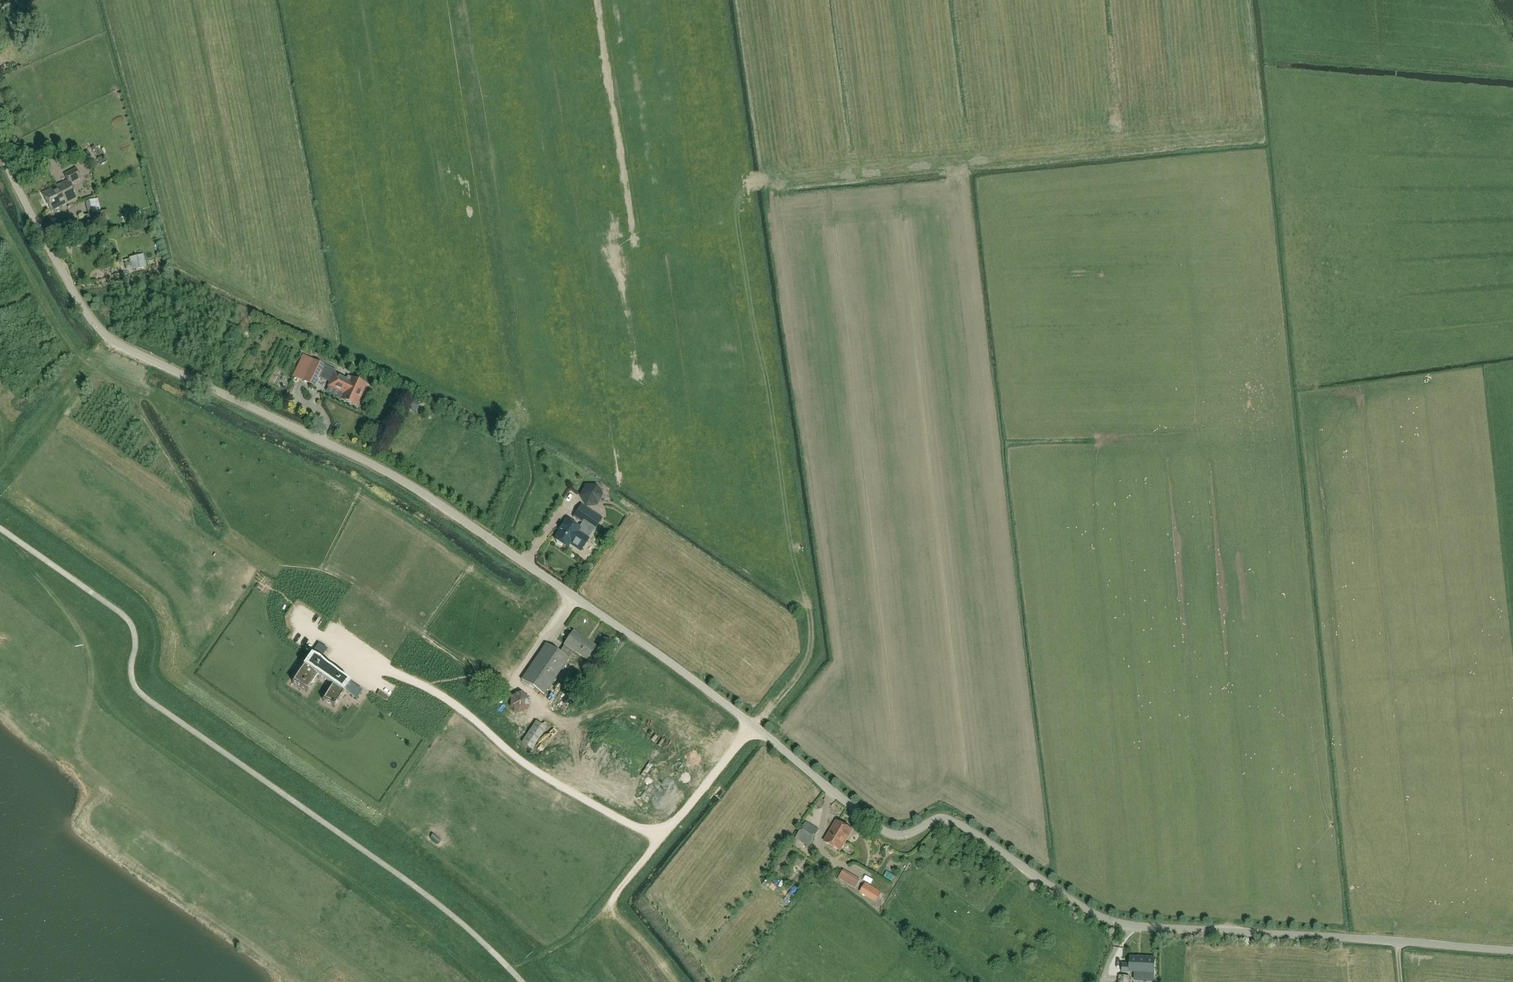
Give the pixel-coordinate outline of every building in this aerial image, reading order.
[(96,166),(88,152),(79,156),(87,170),(96,166)] [(78,198),(70,184),(81,179),(76,169),(65,175),(68,181),(55,187),(65,205),(78,198)] [(65,205),(55,187),(42,194),(51,212),(65,205)] [(101,214),(97,199),(86,202),(89,215),(80,217),(83,227),(103,222),(101,214)] [(147,268),(143,255),(129,258),(133,271),(147,268)] [(320,373),(323,366),(303,356),(294,376),(314,386),(320,373)] [(356,406),(366,386),(351,379),(350,381),(334,374),(328,387),(344,394),(341,399),(356,406)] [(408,401),(405,407),(416,413),(419,407),(408,401)] [(603,495),(597,485),(586,485),(580,495),(586,505),(597,506),(603,495)] [(593,532),(602,518),(581,505),(573,517),(585,525),(584,526),(593,532)] [(605,519),(617,527),(623,517),(611,509),(605,519)] [(580,552),(589,539),(580,532),(581,530),(568,521),(555,541),(568,550),(571,546),(580,552)] [(543,696),(574,651),(587,660),(595,647),(573,632),(559,652),(546,644),(521,680),(543,696)] [(355,700),(356,700),(362,691),(335,673),(334,675),(329,671),(330,669),(319,662),(327,650),(318,644),(318,645),(319,645),(292,683),(307,693),(307,692),(320,673),(335,684),(323,700),(322,701),(333,708),(345,692),(356,699),(355,700)] [(388,698),(379,691),(376,695),(385,702),(388,698)] [(519,692),(509,696),(508,707),(518,713),(527,708),(528,697),(519,692)] [(554,702),(549,715),(563,721),(570,702),(561,698),(559,704),(554,702)] [(502,707),(499,712),(520,724),(523,719),(502,707)] [(536,724),(521,745),(531,751),(545,731),(536,724)] [(811,815),(808,824),(817,827),(820,818),(811,815)] [(840,851),(852,830),(837,821),(824,842),(840,851)] [(808,848),(819,831),(806,822),(795,838),(805,845),(805,846),(808,848)] [(885,846),(875,852),(880,861),(891,855),(885,846)] [(883,871),(880,879),(892,884),(896,876),(883,871)] [(838,881),(854,892),(860,883),(844,872),(838,881)] [(882,892),(866,883),(861,892),(876,901),(882,892)] [(1154,973),(1155,958),(1141,957),(1141,958),(1130,958),(1130,965),(1123,964),(1122,972),(1130,973),(1130,972),(1141,972),(1141,978),(1154,979),(1154,973)]
